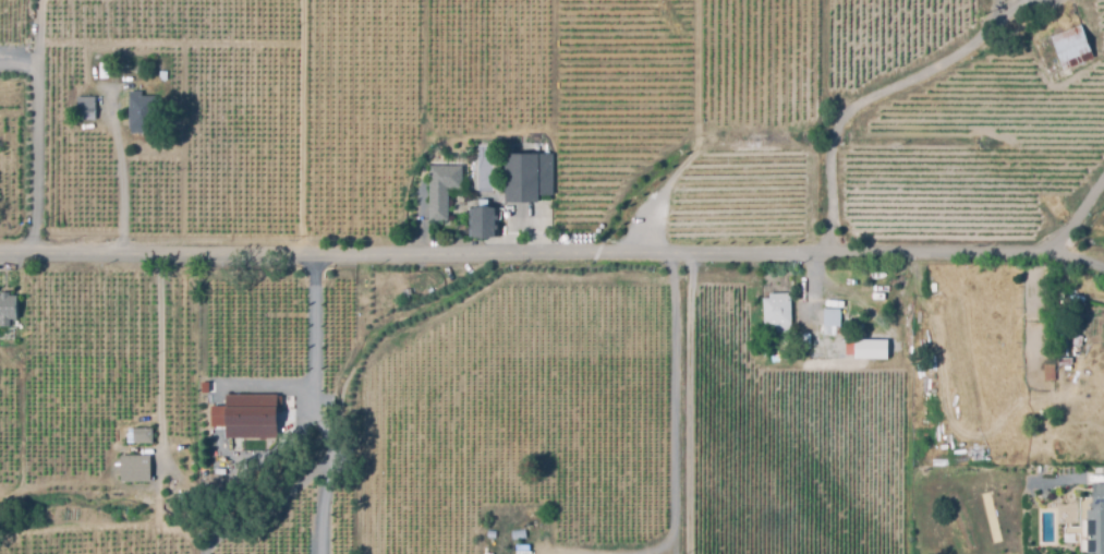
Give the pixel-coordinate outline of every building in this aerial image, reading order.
[(1063,70),(1051,37),(1080,25),(1093,58),(1063,70)] [(146,134),(129,134),(129,92),(141,92),(141,96),(154,96),(154,99),(160,99),(160,106),(154,106),(154,118),(146,118),(146,134)] [(95,120),(76,120),(76,97),(95,97),(95,120)] [(505,203),(502,155),(550,154),(553,195),(536,195),(537,202),(505,203)] [(446,220),(428,221),(428,166),(460,166),(461,189),(446,189),(446,220)] [(497,237),(469,237),(469,213),(464,213),(464,197),(486,197),(497,208),(497,237)] [(790,291),(790,328),(774,328),(774,323),(763,323),(763,300),(771,300),(771,291),(790,291)] [(10,325),(0,325),(0,299),(16,299),(16,318),(9,320),(10,325)] [(813,357),(813,333),(823,333),(823,308),(839,308),(840,326),(836,326),(836,333),(893,332),(893,350),(854,350),(854,356),(813,357)] [(1077,330),(1067,329),(1068,320),(1078,321),(1077,330)] [(1080,347),(1071,345),(1073,335),(1081,336),(1080,347)] [(1043,381),(1043,364),(1054,364),(1054,381),(1043,381)] [(223,392),(275,392),(275,436),(223,436),(223,392)] [(132,445),(132,429),(151,429),(151,445),(132,445)] [(119,454),(147,454),(147,481),(119,481),(119,454)] [(1092,484),(1103,484),(1103,553),(1096,553),(1080,553),(1079,498),(1092,498),(1092,484)]
